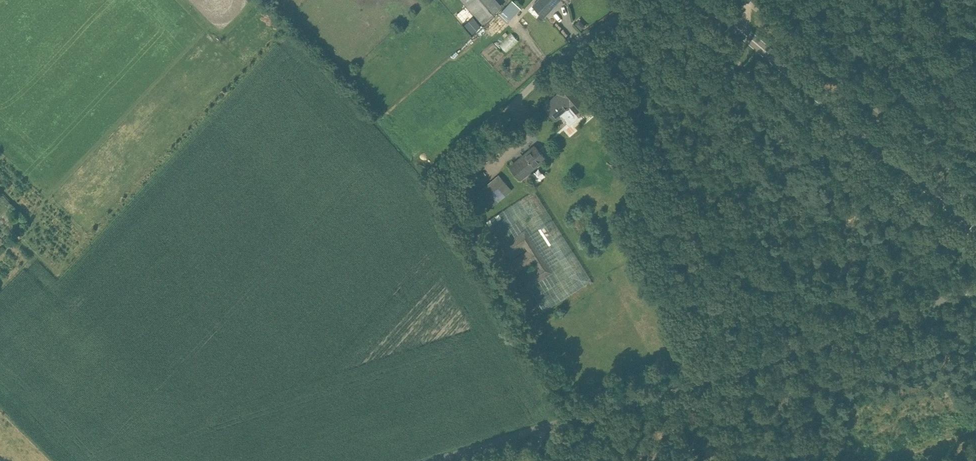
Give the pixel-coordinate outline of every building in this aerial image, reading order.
[(483,23),(502,6),(497,0),(463,0),(483,23)] [(505,7),(514,16),(521,8),(513,0),(512,0),(505,7)] [(545,17),(560,0),(537,0),(533,5),(545,17)] [(498,16),(490,23),(493,25),(497,30),(505,22),(498,16)] [(473,17),(465,24),(473,33),(481,26),(473,17)] [(559,94),(545,105),(556,118),(561,114),(569,123),(578,115),(588,106),(570,84),(559,93),(559,94)] [(546,158),(541,152),(535,145),(510,166),(521,179),(546,158)] [(489,202),(508,185),(499,174),(480,190),(471,198),(480,209),(489,201),(489,202)] [(628,184),(627,185),(635,190),(640,183),(632,177),(628,184)] [(521,232),(502,244),(509,255),(525,246),(527,250),(512,260),(520,272),(535,262),(538,266),(523,276),(530,287),(553,272),(530,236),(540,229),(532,216),(522,223),(520,219),(515,222),(521,232)] [(550,305),(592,281),(586,271),(585,270),(576,256),(574,261),(572,263),(568,271),(562,268),(559,275),(561,279),(564,280),(561,282),(563,283),(557,298),(554,297),(550,305)] [(545,308),(550,305),(544,303),(546,299),(537,296),(544,307),(545,308)]
